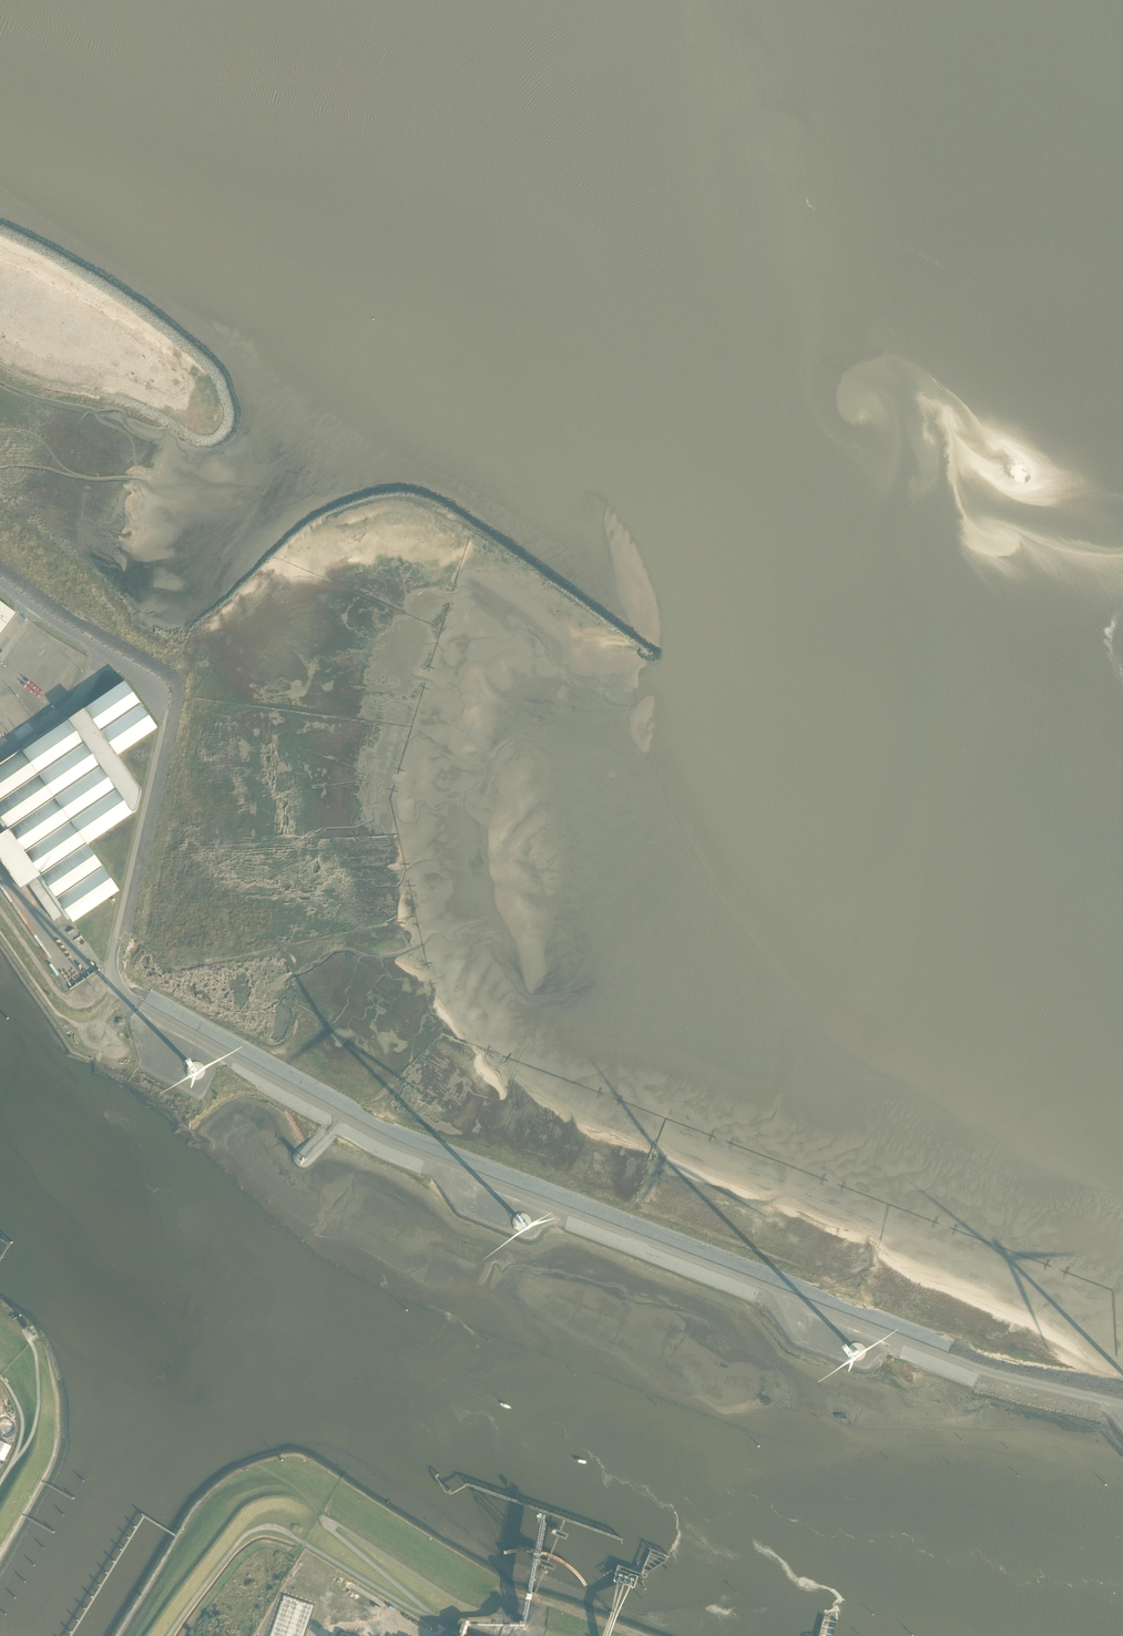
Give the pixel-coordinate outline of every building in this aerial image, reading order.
[(0,601),(0,634),(16,613),(14,611),(0,601)] [(157,727),(125,681),(82,711),(24,751),(25,753),(24,751),(5,764),(0,768),(0,860),(21,891),(29,885),(54,922),(66,913),(73,923),(120,891),(88,844),(138,810),(142,791),(118,755),(157,727)] [(11,1446),(0,1440),(0,1467),(11,1446)]
